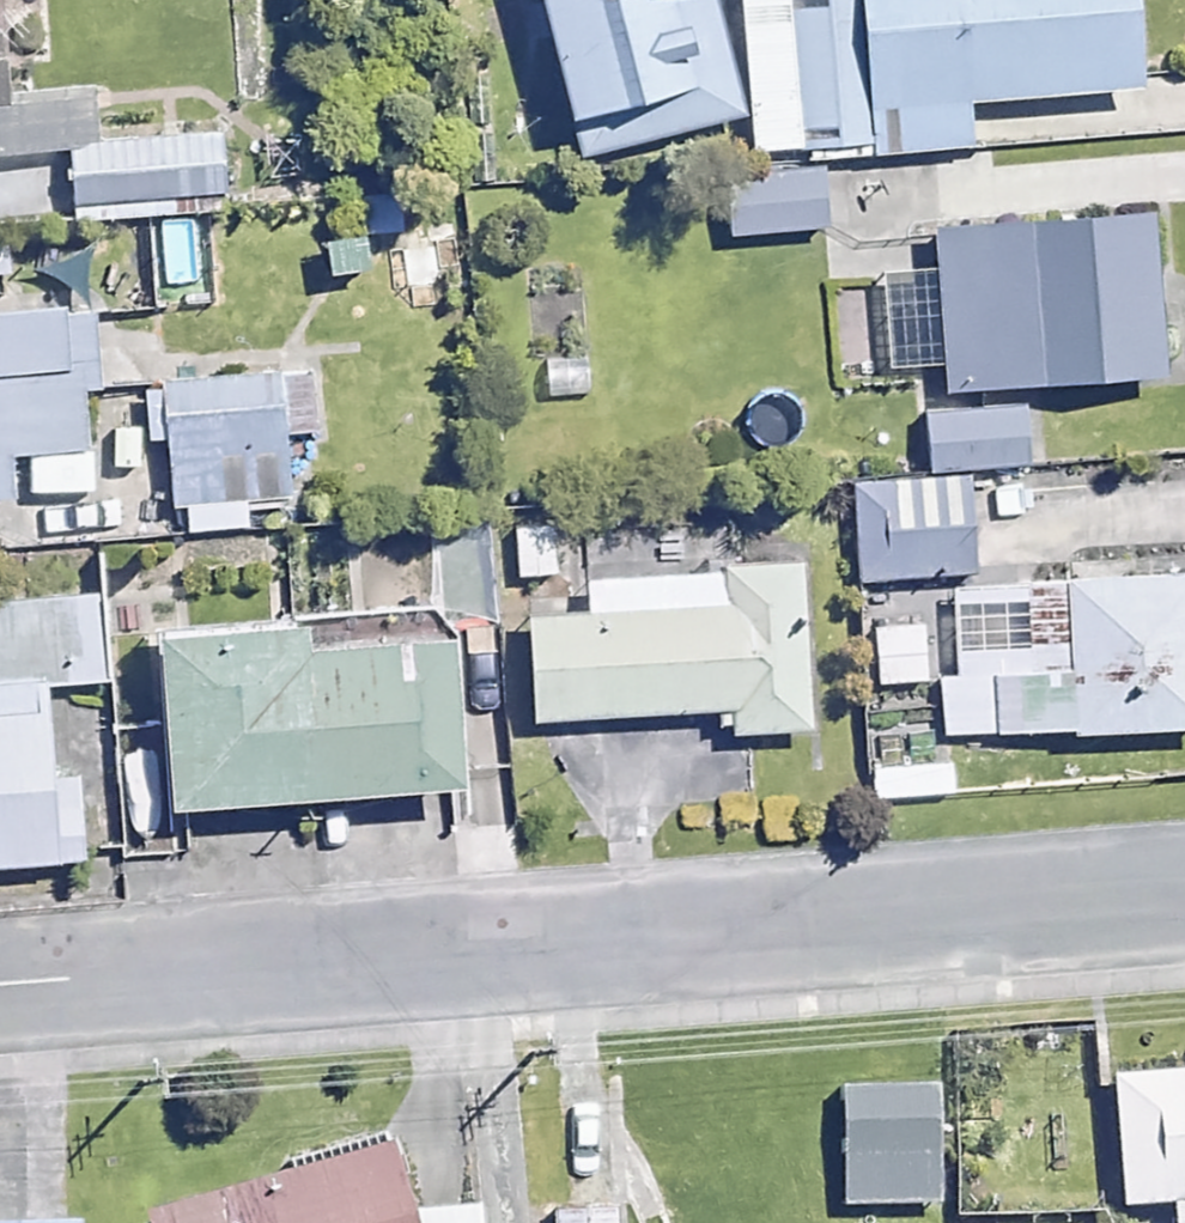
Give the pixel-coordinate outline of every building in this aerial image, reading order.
[(704,0),(538,0),(576,150),(732,111),(704,0)] [(744,103),(793,98),(798,158),(969,142),(965,97),(1135,81),(1128,0),(734,0),(744,103)] [(95,138),(91,84),(1,89),(0,70),(0,144),(73,139),(95,138)] [(220,130),(95,138),(73,139),(76,199),(223,189),(220,130)] [(826,225),(820,164),(731,172),(737,233),(826,225)] [(1158,369),(1145,205),(936,221),(946,355),(944,355),(946,386),(1158,369)] [(468,226),(412,228),(414,278),(470,276),(468,226)] [(91,296),(0,302),(0,493),(13,492),(10,450),(88,445),(83,385),(97,384),(91,296)] [(315,369),(168,371),(171,530),(217,529),(227,498),(283,514),(290,487),(291,432),(316,432),(315,369)] [(1024,405),(930,405),(930,462),(1024,463),(1024,405)] [(973,569),(966,473),(853,481),(859,577),(973,569)] [(562,577),(558,519),(513,523),(518,580),(562,577)] [(809,721),(796,558),(584,576),(586,608),(523,613),(531,717),(715,702),(718,729),(809,721)] [(950,582),(956,671),(941,672),(945,734),(1184,718),(1184,567),(950,582)] [(44,688),(101,684),(94,587),(0,593),(0,862),(85,856),(80,783),(51,785),(44,688)] [(296,638),(294,617),(155,627),(168,796),(453,776),(443,628),(296,638)] [(923,620),(872,623),(876,682),(927,679),(923,620)] [(953,792),(951,759),(872,764),(874,797),(953,792)] [(1108,1072),(1119,1202),(1170,1198),(1172,1222),(1184,1222),(1184,1066),(1108,1072)] [(932,1081),(837,1084),(841,1204),(937,1200),(932,1081)] [(404,1208),(395,1163),(135,1214),(136,1222),(470,1222),(465,1196),(404,1208)] [(552,1208),(553,1222),(614,1222),(613,1204),(552,1208)]
